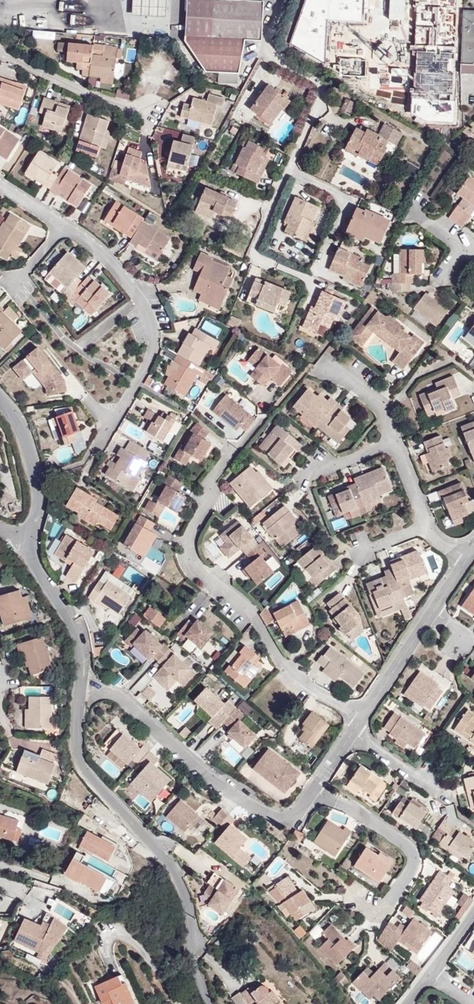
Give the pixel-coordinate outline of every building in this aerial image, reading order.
[(134,15),(166,16),(167,0),(134,0),(134,15)] [(183,45),(205,76),(216,77),(216,87),(236,89),(237,79),(239,78),(244,45),(260,45),(261,5),(236,4),(236,0),(185,0),(183,45)] [(364,0),(305,0),(291,44),(325,64),(328,21),(364,23),(364,0)] [(457,0),(414,0),(411,114),(455,115),(457,0)] [(461,72),(473,73),(473,9),(462,8),(461,72)] [(89,75),(94,45),(58,41),(57,53),(67,54),(66,63),(76,64),(76,70),(81,71),(80,76),(89,78),(89,75)] [(121,62),(122,49),(116,46),(94,43),(94,45),(89,75),(99,76),(98,80),(106,82),(106,78),(114,79),(116,62),(121,62)] [(356,54),(356,84),(373,84),(372,92),(390,92),(390,102),(409,102),(409,71),(393,71),(393,62),(375,62),(375,54),(356,54)] [(0,78),(0,98),(7,100),(5,105),(17,109),(23,85),(0,78)] [(282,104),(286,99),(282,96),(269,86),(250,110),(265,122),(278,104),(282,104)] [(62,126),(68,105),(42,97),(38,111),(44,113),(40,127),(51,130),(53,123),(62,126)] [(211,130),(216,112),(222,113),(225,103),(208,99),(206,105),(193,101),(191,108),(181,106),(177,121),(184,123),(190,119),(203,122),(206,128),(211,130)] [(270,130),(290,103),(286,99),(282,104),(278,104),(265,122),(263,125),(270,130)] [(349,114),(353,104),(345,101),(341,112),(349,114)] [(108,121),(87,115),(76,153),(98,159),(108,121)] [(206,128),(203,122),(190,119),(184,123),(206,128)] [(59,133),(62,126),(53,123),(51,130),(59,133)] [(0,124),(0,154),(7,158),(20,138),(0,124)] [(381,138),(388,141),(396,145),(402,134),(385,124),(380,134),(368,128),(365,133),(356,128),(345,149),(358,156),(360,153),(369,158),(371,154),(381,159),(388,148),(385,146),(379,143),(381,138)] [(105,150),(110,131),(106,130),(100,149),(105,150)] [(185,164),(191,138),(178,134),(175,143),(168,142),(162,169),(172,171),(174,162),(185,164)] [(379,143),(385,146),(388,141),(381,138),(379,143)] [(245,151),(249,142),(244,139),(240,148),(243,150),(245,151)] [(264,159),(267,151),(249,142),(245,151),(243,150),(230,172),(256,185),(260,177),(255,174),(262,158),(264,159)] [(149,187),(146,169),(140,168),(139,159),(138,149),(127,147),(121,162),(118,170),(116,174),(124,176),(124,180),(149,187)] [(54,171),(59,162),(38,150),(25,171),(34,177),(37,173),(48,179),(45,184),(52,189),(61,175),(54,171)] [(360,153),(358,156),(369,162),(370,161),(378,165),(381,159),(371,154),(369,158),(360,153)] [(260,177),(268,160),(264,159),(262,158),(255,174),(260,177)] [(121,162),(115,160),(113,168),(118,170),(121,162)] [(182,174),(185,164),(174,162),(172,171),(182,174)] [(407,162),(402,171),(413,177),(418,168),(407,162)] [(93,184),(66,167),(50,192),(58,196),(60,194),(62,190),(72,196),(70,200),(80,206),(93,184)] [(225,177),(228,172),(222,169),(219,175),(225,177)] [(48,179),(37,173),(34,177),(45,184),(48,179)] [(124,180),(124,176),(116,174),(116,176),(110,182),(121,185),(124,180)] [(473,196),(473,180),(469,176),(457,193),(462,197),(469,203),(473,196)] [(235,202),(203,187),(199,196),(198,197),(213,205),(210,210),(227,218),(235,202)] [(72,196),(62,190),(60,194),(70,200),(72,196)] [(213,205),(198,197),(199,196),(195,194),(191,202),(195,204),(196,203),(210,210),(213,205)] [(376,198),(369,194),(367,199),(374,202),(376,198)] [(310,219),(316,205),(294,195),(282,223),(286,224),(283,232),(299,239),(308,220),(310,219)] [(463,211),(469,203),(462,197),(456,205),(463,211)] [(145,220),(117,202),(108,215),(122,224),(119,228),(128,233),(125,236),(132,241),(143,224),(145,220)] [(473,208),(473,207),(469,203),(463,211),(469,215),(473,208)] [(387,220),(362,208),(361,210),(350,205),(341,224),(364,235),(378,241),(387,220)] [(454,222),(463,211),(456,205),(450,215),(448,217),(454,222)] [(460,227),(469,215),(463,211),(454,222),(460,227)] [(31,226),(11,213),(6,221),(4,221),(0,228),(0,256),(6,260),(9,255),(16,259),(23,248),(19,246),(31,226)] [(399,223),(401,216),(395,213),(392,220),(399,223)] [(122,224),(108,215),(103,222),(125,236),(128,233),(119,228),(122,224)] [(304,241),(313,221),(310,219),(308,220),(299,239),(304,241)] [(170,240),(143,224),(132,241),(129,245),(136,250),(140,244),(160,257),(170,240)] [(364,235),(341,224),(339,229),(361,239),(364,235)] [(233,252),(237,244),(225,238),(221,246),(233,252)] [(160,257),(140,244),(136,250),(156,263),(160,257)] [(360,262),(361,258),(335,247),(326,268),(341,275),(343,272),(361,279),(367,264),(360,262)] [(421,263),(421,249),(399,249),(399,253),(399,274),(394,274),(392,274),(392,282),(393,282),(411,282),(414,282),(414,275),(421,275),(421,263)] [(77,275),(84,267),(66,250),(48,271),(57,280),(66,288),(63,292),(62,293),(67,299),(83,281),(77,275)] [(221,289),(226,278),(229,271),(212,263),(212,261),(199,254),(193,265),(201,269),(198,275),(190,291),(198,295),(220,306),(227,291),(221,289)] [(198,275),(201,269),(193,265),(191,271),(198,275)] [(358,285),(361,279),(343,272),(341,275),(340,277),(358,285)] [(101,286),(95,280),(94,281),(88,276),(83,281),(71,295),(77,302),(81,298),(88,305),(84,309),(91,316),(111,295),(108,292),(101,286)] [(265,280),(255,276),(253,281),(263,285),(265,280)] [(227,291),(232,281),(226,278),(221,289),(227,291)] [(66,288),(57,280),(54,283),(63,292),(66,288)] [(277,301),(282,287),(265,280),(263,285),(253,281),(246,298),(274,309),(277,301)] [(411,282),(393,282),(393,291),(411,291),(411,282)] [(110,289),(103,283),(101,286),(108,292),(110,289)] [(285,304),(290,291),(282,287),(277,301),(285,304)] [(336,321),(344,302),(332,296),(323,293),(321,292),(314,309),(311,308),(302,329),(316,334),(319,326),(329,330),(333,319),(336,321)] [(436,326),(448,311),(426,294),(414,310),(436,326)] [(77,302),(71,295),(67,299),(74,305),(77,302)] [(220,306),(198,295),(195,302),(217,313),(220,306)] [(88,305),(81,298),(77,302),(84,309),(88,305)] [(393,328),(376,315),(377,312),(368,304),(343,336),(350,341),(356,333),(362,338),(368,331),(371,327),(386,338),(393,328)] [(1,311),(2,309),(0,307),(0,345),(2,347),(9,340),(10,342),(20,331),(1,311)] [(17,316),(9,308),(3,313),(12,322),(17,316)] [(236,330),(239,321),(228,316),(224,325),(236,330)] [(386,338),(371,327),(368,331),(382,342),(386,338)] [(399,372),(421,345),(409,336),(406,338),(393,328),(386,338),(399,347),(387,363),(399,372)] [(212,350),(217,342),(194,330),(190,336),(187,334),(173,355),(196,368),(208,348),(212,350)] [(468,331),(464,337),(473,345),(473,336),(468,331)] [(356,346),(362,338),(356,333),(350,341),(356,346)] [(399,347),(386,338),(382,342),(396,352),(399,347)] [(5,351),(12,344),(10,342),(9,340),(2,347),(5,351)] [(254,378),(263,386),(271,377),(280,384),(291,371),(281,363),(279,365),(257,347),(250,357),(259,364),(256,367),(260,370),(254,378)] [(63,378),(38,350),(15,370),(23,379),(31,373),(35,368),(46,381),(42,385),(45,388),(46,394),(65,391),(63,378)] [(196,368),(173,355),(171,361),(177,365),(169,379),(166,377),(163,384),(184,396),(196,376),(199,377),(198,379),(205,383),(207,381),(208,382),(212,377),(204,372),(196,368)] [(259,364),(250,357),(247,360),(256,367),(259,364)] [(169,379),(177,365),(171,361),(169,367),(165,366),(163,375),(166,377),(169,379)] [(250,375),(254,378),(260,370),(256,367),(250,375)] [(46,381),(35,368),(31,373),(42,385),(46,381)] [(204,372),(212,377),(214,372),(206,368),(204,372)] [(454,406),(450,397),(446,389),(456,385),(452,375),(433,383),(435,387),(417,394),(423,408),(431,405),(433,410),(443,406),(444,410),(454,406)] [(148,377),(144,384),(148,387),(152,380),(148,377)] [(459,393),(456,385),(446,389),(450,397),(459,393)] [(315,427),(334,403),(327,397),(325,400),(323,403),(313,396),(304,389),(291,407),(299,413),(297,416),(314,429),(315,427)] [(325,400),(316,393),(313,396),(323,403),(325,400)] [(243,430),(253,419),(223,394),(210,410),(234,430),(238,426),(243,430)] [(186,411),(190,414),(195,406),(190,403),(186,411)] [(342,424),(348,417),(339,410),(341,408),(334,403),(315,427),(336,443),(347,428),(342,424)] [(433,410),(431,405),(423,408),(424,414),(433,410)] [(68,413),(66,406),(54,409),(56,416),(68,413)] [(434,414),(444,410),(443,406),(433,410),(434,414)] [(169,431),(163,428),(167,419),(160,416),(158,420),(142,411),(138,419),(143,422),(150,425),(144,436),(157,444),(160,438),(164,440),(169,431)] [(78,433),(72,412),(56,416),(61,435),(56,437),(59,446),(70,443),(74,441),(72,434),(78,433)] [(61,435),(56,416),(51,417),(56,437),(61,435)] [(169,431),(173,423),(167,419),(163,428),(169,431)] [(471,421),(458,426),(470,455),(473,454),(473,429),(471,421)] [(144,436),(150,425),(143,422),(137,433),(144,436)] [(206,433),(195,425),(188,434),(191,436),(180,457),(187,461),(189,457),(200,462),(209,445),(201,440),(206,433)] [(299,447),(274,427),(256,452),(275,467),(287,451),(293,455),(299,447)] [(83,448),(78,433),(72,434),(74,441),(70,443),(72,452),(83,448)] [(449,455),(447,446),(444,447),(439,434),(421,441),(425,449),(427,448),(428,450),(423,452),(430,470),(447,464),(445,457),(449,455)] [(125,445),(121,452),(140,463),(144,457),(125,445)] [(140,475),(145,466),(140,463),(121,452),(117,449),(112,458),(114,459),(110,466),(107,471),(105,470),(100,479),(120,491),(127,480),(132,482),(138,474),(140,475)] [(280,471),(293,455),(287,451),(275,467),(280,471)] [(187,461),(180,457),(177,455),(173,462),(184,467),(187,461)] [(389,486),(380,464),(352,475),(354,480),(364,504),(368,502),(369,501),(367,495),(379,490),(389,486)] [(273,491),(259,473),(256,475),(249,466),(229,483),(249,509),(273,491)] [(179,483),(166,476),(161,485),(164,487),(153,506),(160,510),(162,507),(174,514),(183,498),(174,493),(179,483)] [(127,480),(120,491),(127,495),(135,483),(133,481),(132,482),(127,480)] [(364,504),(354,480),(341,486),(342,489),(334,492),(341,512),(349,510),(356,506),(359,513),(366,510),(364,504)] [(467,502),(460,481),(434,491),(438,502),(441,501),(449,522),(467,515),(463,504),(467,502)] [(114,521),(94,508),(85,503),(88,497),(76,489),(65,508),(75,514),(72,520),(81,525),(84,520),(106,533),(114,521)] [(369,501),(381,496),(379,490),(367,495),(369,501)] [(94,508),(97,502),(88,497),(85,503),(94,508)] [(156,518),(160,510),(153,506),(146,502),(142,510),(156,518)] [(300,533),(294,526),(285,515),(289,511),(285,506),(261,524),(280,549),(300,533)] [(359,513),(356,506),(349,510),(351,516),(359,513)] [(298,523),(289,511),(285,515),(294,526),(298,523)] [(122,546),(144,558),(150,546),(143,542),(152,524),(139,516),(122,546)] [(343,516),(330,520),(334,530),(347,525),(343,516)] [(46,517),(44,533),(57,536),(60,519),(46,517)] [(463,523),(461,517),(449,522),(451,527),(463,523)] [(94,525),(84,520),(81,525),(91,530),(94,525)] [(245,554),(257,545),(237,520),(219,535),(225,543),(219,548),(227,558),(239,548),(245,554)] [(72,582),(90,551),(62,533),(49,555),(67,566),(61,576),(72,582)] [(326,567),(317,557),(322,551),(315,544),(296,561),(304,569),(306,567),(315,576),(311,581),(317,586),(337,567),(332,562),(326,567)] [(251,562),(243,568),(250,577),(256,585),(272,572),(259,556),(263,553),(257,545),(245,554),(251,562)] [(151,547),(142,565),(155,571),(164,554),(151,547)] [(431,570),(426,558),(422,558),(417,548),(389,559),(405,598),(416,594),(411,578),(431,570)] [(332,562),(322,551),(317,557),(326,567),(332,562)] [(405,598),(392,566),(383,569),(383,574),(364,582),(369,593),(374,591),(382,609),(390,605),(406,598),(405,598)] [(315,576),(306,567),(304,569),(301,572),(310,582),(311,581),(315,576)] [(247,579),(250,577),(243,568),(241,570),(247,579)] [(105,578),(130,595),(134,589),(106,571),(87,598),(93,601),(95,598),(93,596),(105,578)] [(130,595),(105,578),(93,596),(119,613),(130,595)] [(315,602),(328,592),(323,586),(310,596),(315,602)] [(382,609),(374,591),(369,593),(380,620),(394,614),(390,605),(382,609)] [(462,609),(473,619),(473,591),(462,609)] [(354,619),(358,616),(339,593),(327,604),(332,610),(330,612),(335,618),(342,626),(339,629),(345,636),(348,635),(359,625),(354,619)] [(27,599),(20,600),(19,594),(0,599),(0,619),(3,629),(33,621),(27,599)] [(409,607),(406,598),(390,605),(394,614),(409,607)] [(272,613),(279,628),(289,623),(294,632),(309,625),(297,601),(272,613)] [(167,619),(151,607),(145,615),(160,627),(167,619)] [(264,607),(258,615),(265,625),(272,621),(264,607)] [(136,626),(139,615),(131,613),(128,624),(136,626)] [(342,626),(335,618),(332,621),(339,629),(342,626)] [(187,625),(179,636),(185,641),(188,637),(203,648),(214,633),(199,622),(195,628),(193,630),(187,625)] [(279,628),(284,637),(294,632),(289,623),(279,628)] [(353,642),(364,631),(359,625),(348,635),(353,642)] [(161,646),(145,631),(141,635),(135,629),(123,642),(129,648),(132,645),(148,660),(151,656),(157,661),(167,650),(162,645),(161,646)] [(51,674),(41,641),(20,647),(23,658),(17,659),(23,682),(51,674)] [(247,689),(264,666),(258,661),(261,656),(248,646),(241,654),(234,664),(227,673),(247,689)] [(23,658),(20,647),(13,649),(16,659),(17,659),(23,658)] [(157,661),(156,662),(161,667),(152,678),(162,687),(171,677),(175,681),(182,687),(193,675),(167,650),(157,661)] [(362,676),(328,650),(322,658),(319,656),(313,664),(321,670),(318,674),(333,685),(336,680),(351,690),(362,676)] [(229,661),(234,664),(241,654),(237,651),(229,661)] [(442,696),(435,692),(438,688),(418,676),(403,700),(413,707),(415,703),(430,714),(442,696)] [(165,691),(175,681),(171,677),(162,687),(165,691)] [(136,698),(144,706),(156,694),(148,686),(136,698)] [(223,705),(205,688),(193,700),(210,717),(207,720),(216,729),(235,710),(226,701),(223,705)] [(237,706),(247,714),(252,707),(243,699),(237,706)] [(51,733),(51,702),(29,702),(29,714),(32,714),(32,727),(25,727),(25,732),(51,733)] [(424,710),(415,703),(413,707),(422,713),(424,710)] [(246,718),(238,710),(225,724),(233,731),(230,734),(232,735),(235,739),(247,749),(258,737),(242,722),(246,718)] [(315,749),(331,725),(313,712),(306,724),(311,727),(306,733),(301,739),(315,749)] [(467,715),(459,726),(465,730),(461,736),(471,743),(468,746),(473,750),(473,720),(467,715)] [(425,739),(394,717),(383,732),(389,737),(386,741),(397,747),(400,743),(406,748),(415,754),(425,739)] [(306,733),(311,727),(306,724),(301,730),(306,733)] [(461,736),(465,730),(459,726),(453,736),(459,740),(461,736)] [(186,727),(179,734),(187,741),(193,734),(186,727)] [(216,728),(195,749),(203,757),(224,736),(216,728)] [(116,744),(122,736),(116,731),(110,739),(116,744)] [(130,761),(136,767),(148,753),(142,748),(139,751),(122,736),(116,744),(110,739),(103,746),(126,766),(130,761)] [(400,743),(397,747),(404,752),(406,748),(400,743)] [(43,756),(44,753),(28,748),(25,755),(41,761),(43,756)] [(45,750),(44,753),(43,756),(54,760),(55,755),(45,750)] [(158,761),(148,753),(136,767),(143,772),(131,786),(151,803),(170,781),(155,769),(154,770),(152,768),(153,767),(158,761)] [(51,785),(60,763),(54,760),(43,756),(41,761),(25,755),(19,772),(51,785)] [(299,781),(268,756),(252,775),(284,801),(299,781)] [(377,791),(367,784),(370,779),(360,772),(346,791),(358,799),(361,794),(369,800),(367,802),(375,807),(386,790),(381,786),(377,791)] [(381,786),(370,779),(367,784),(377,791),(381,786)] [(465,786),(469,802),(473,801),(473,784),(465,786)] [(396,796),(403,801),(408,793),(401,788),(396,796)] [(421,810),(412,803),(409,807),(418,815),(421,810)] [(415,835),(428,816),(421,810),(418,815),(409,807),(406,811),(399,807),(391,817),(415,835)] [(198,823),(180,808),(167,824),(185,839),(198,823)] [(391,819),(385,815),(382,820),(387,824),(391,819)] [(7,820),(21,825),(19,831),(23,833),(27,823),(9,816),(7,820)] [(0,817),(0,838),(18,845),(23,833),(19,831),(21,825),(7,820),(0,817)] [(224,837),(214,851),(243,874),(250,865),(238,855),(246,846),(229,833),(234,826),(229,822),(228,823),(221,817),(211,829),(218,834),(219,833),(224,837)] [(351,839),(352,837),(345,833),(343,836),(328,826),(312,848),(335,863),(351,839)] [(359,844),(366,833),(358,828),(352,837),(351,839),(359,844)] [(108,861),(116,847),(88,831),(80,845),(108,861)] [(460,839),(461,837),(453,831),(446,841),(445,842),(443,840),(436,850),(447,858),(451,852),(462,860),(466,864),(473,853),(473,850),(460,839)] [(29,846),(41,850),(45,839),(34,834),(29,846)] [(297,849),(302,840),(293,835),(288,843),(297,849)] [(429,845),(436,850),(443,840),(445,842),(446,841),(436,835),(429,845)] [(390,874),(375,864),(378,860),(366,852),(353,871),(380,889),(390,874)] [(462,860),(451,852),(447,858),(458,866),(462,860)] [(394,867),(380,857),(378,860),(375,864),(390,874),(394,867)] [(73,859),(64,874),(78,882),(79,880),(99,892),(107,878),(73,859)] [(438,920),(455,895),(448,891),(452,885),(437,875),(417,906),(438,920)] [(302,908),(294,898),(298,896),(285,880),(272,889),(274,891),(265,897),(277,913),(282,909),(295,927),(314,913),(308,904),(302,908)] [(224,916),(238,890),(225,881),(220,891),(210,885),(204,895),(211,899),(207,907),(224,916)] [(308,904),(301,894),(298,896),(294,898),(302,908),(308,904)] [(467,911),(473,901),(464,895),(458,905),(462,908),(467,911)] [(467,911),(462,908),(454,921),(459,924),(467,911)] [(415,917),(407,911),(402,918),(410,923),(415,917)] [(48,929),(53,922),(45,916),(40,924),(48,929)] [(43,962),(62,937),(48,929),(46,934),(38,930),(21,922),(11,945),(25,951),(43,962)] [(66,932),(53,922),(48,929),(62,937),(66,932)] [(46,934),(48,929),(40,924),(38,930),(46,934)] [(294,930),(301,937),(307,932),(299,924),(294,930)] [(421,956),(433,937),(412,924),(406,933),(403,938),(396,934),(390,944),(397,949),(398,946),(404,950),(407,947),(421,956)] [(395,948),(390,944),(396,934),(389,929),(377,946),(377,947),(390,957),(395,948)] [(403,938),(406,933),(400,929),(396,934),(403,938)] [(337,974),(356,952),(348,945),(345,948),(342,951),(338,947),(341,944),(329,932),(321,942),(325,946),(317,956),(337,974)] [(314,948),(321,942),(314,936),(308,943),(314,948)] [(421,956),(407,947),(404,950),(418,960),(421,956)] [(473,965),(473,964),(459,954),(453,962),(468,973),(473,965)] [(423,974),(413,966),(408,971),(418,980),(423,974)] [(399,984),(385,969),(375,979),(370,985),(362,978),(352,988),(362,998),(366,994),(373,1001),(376,1003),(380,1003),(399,984)] [(375,979),(368,972),(362,978),(370,985),(375,979)] [(120,981),(97,990),(103,1003),(135,1003),(128,987),(123,989),(120,981)] [(268,1000),(267,994),(263,988),(259,987),(249,994),(245,990),(236,996),(243,1003),(272,1003),(268,1000)] [(272,991),(267,994),(268,1000),(272,1003),(276,1003),(278,1002),(280,1000),(272,991)] [(366,994),(362,998),(368,1003),(371,1003),(373,1001),(366,994)]
